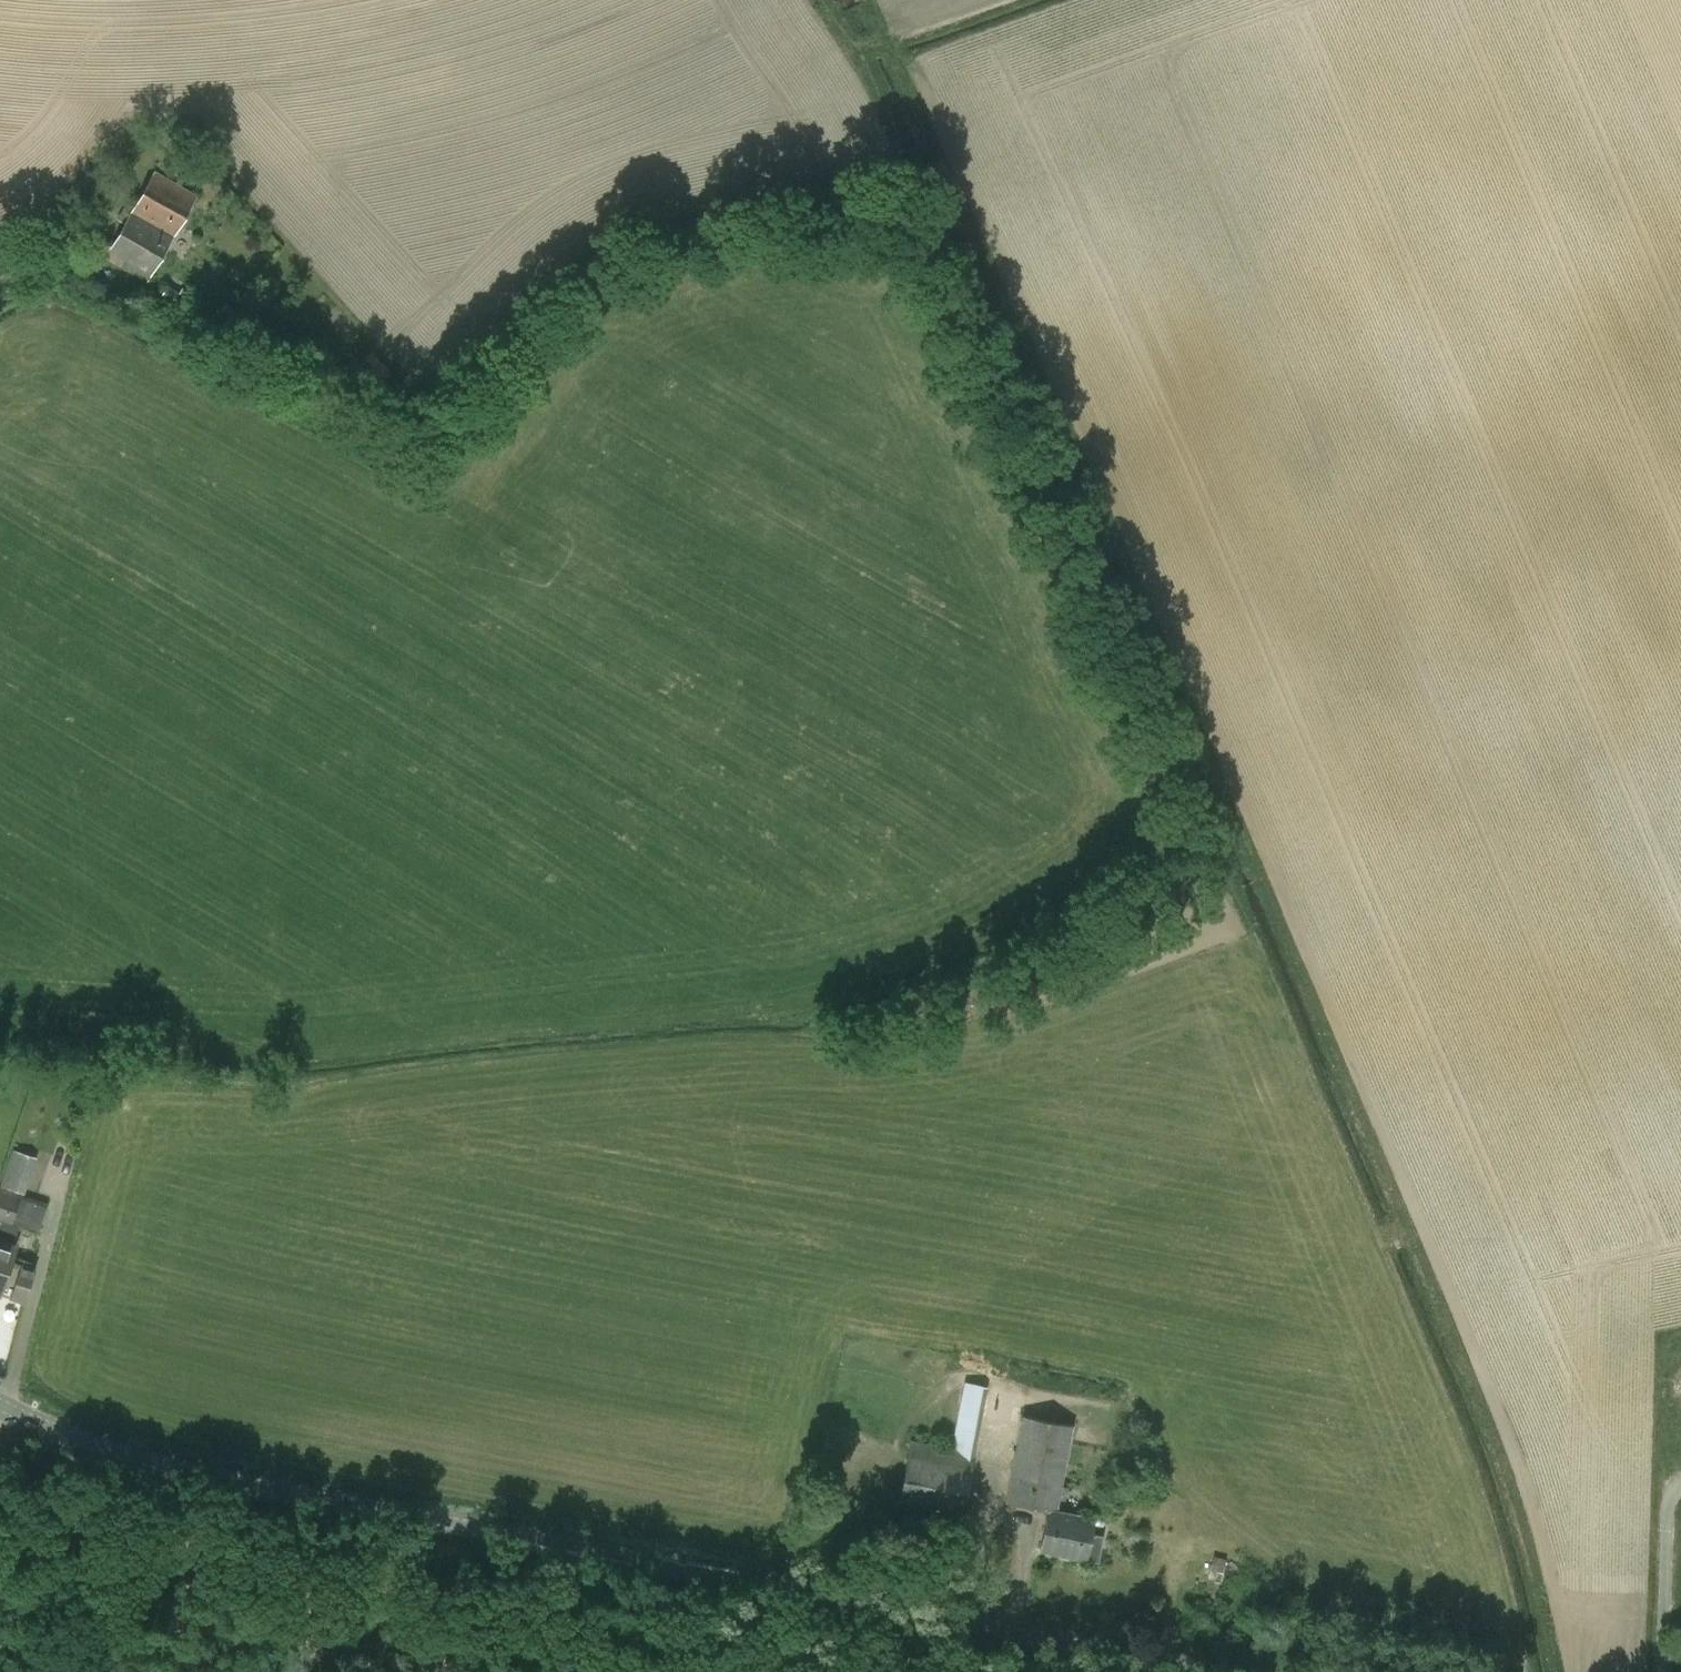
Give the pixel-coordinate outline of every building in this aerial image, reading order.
[(145,281),(196,196),(155,172),(104,257),(145,281)] [(0,1186),(0,1244),(10,1248),(18,1226),(39,1233),(48,1207),(22,1197),(36,1156),(14,1149),(0,1186)] [(0,1244),(0,1289),(14,1249),(10,1248),(0,1244)] [(21,1262),(10,1297),(24,1302),(36,1267),(21,1262)] [(965,1381),(951,1446),(910,1438),(898,1502),(963,1516),(988,1385),(965,1381)] [(1059,1510),(1074,1424),(1022,1412),(1005,1501),(1059,1510)] [(1103,1533),(1091,1531),(1093,1517),(1046,1509),(1040,1550),(1098,1561),(1103,1533)]
